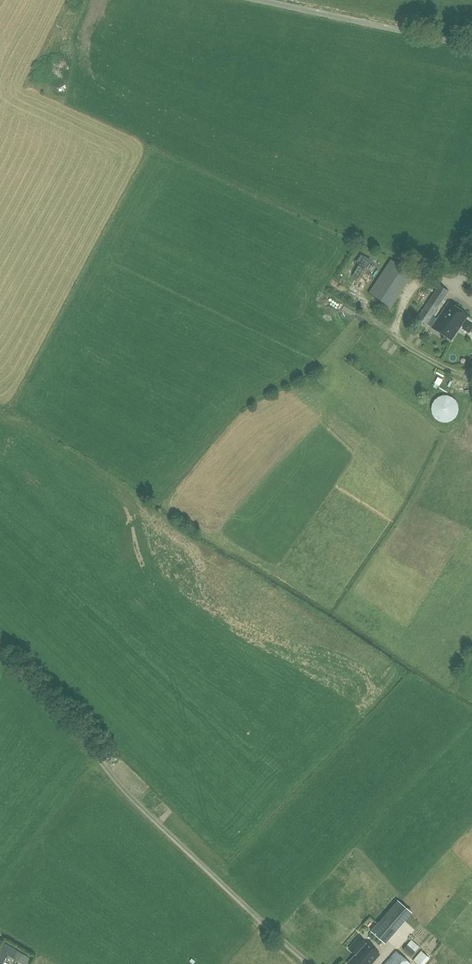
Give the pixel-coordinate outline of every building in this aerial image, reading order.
[(391,307),(413,274),(390,259),(368,293),(391,307)] [(438,284),(417,318),(427,324),(431,326),(452,340),(468,315),(447,302),(436,318),(432,315),(448,291),(438,284)] [(438,390),(427,409),(446,421),(458,401),(438,390)] [(397,903),(377,926),(387,935),(407,912),(397,903)] [(372,924),(366,931),(371,935),(376,928),(372,924)] [(426,946),(435,936),(430,932),(422,943),(426,946)] [(410,957),(415,951),(419,947),(411,939),(402,949),(410,957)] [(379,954),(366,942),(347,963),(348,963),(370,963),(379,954)] [(421,951),(413,960),(418,963),(424,963),(429,958),(432,954),(424,948),(421,951)] [(396,951),(385,963),(410,963),(411,963),(396,951)]
